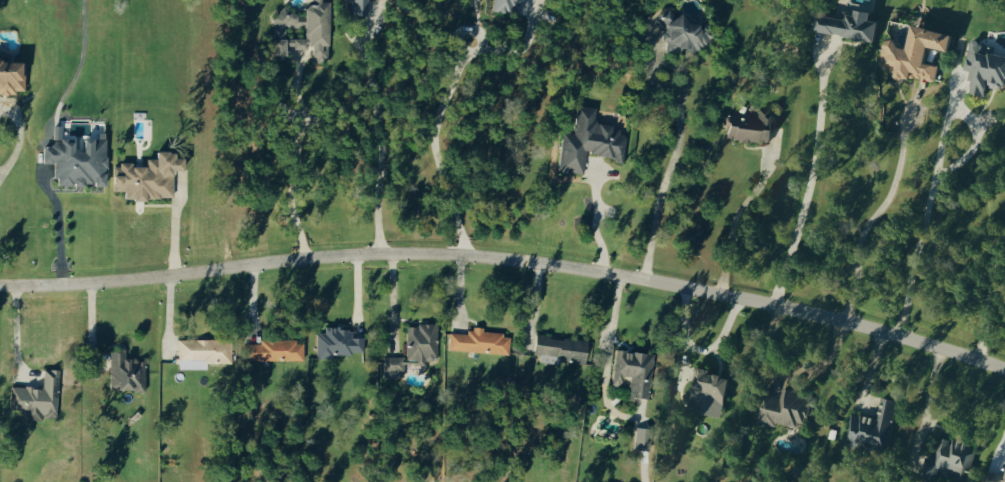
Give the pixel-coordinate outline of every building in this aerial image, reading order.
[(309,5),(300,5),(300,14),(273,14),(273,54),(287,54),(287,47),(310,47),(310,59),(324,60),(325,0),(309,0),(309,5)] [(344,15),(366,15),(366,0),(344,0),(344,15)] [(491,11),(513,11),(513,0),(491,0),(491,11)] [(809,32),(871,41),(874,21),(866,20),(867,12),(851,10),(850,13),(842,12),(841,18),(812,14),(809,32)] [(664,51),(708,47),(707,26),(694,27),(694,22),(681,23),(681,14),(669,15),(669,13),(661,14),(664,51)] [(949,34),(908,25),(903,48),(892,46),(892,42),(882,40),(875,71),(906,78),(906,75),(933,81),(937,66),(921,62),(924,46),(945,51),(949,34)] [(982,96),(985,82),(1004,87),(1004,57),(987,53),(988,45),(969,40),(962,69),(971,71),(966,92),(982,96)] [(21,67),(9,62),(0,62),(0,94),(12,94),(14,90),(21,90),(21,67)] [(584,155),(620,160),(625,130),(591,125),(594,107),(574,105),(570,133),(561,131),(555,172),(581,175),(584,155)] [(768,141),(769,109),(755,109),(755,116),(724,115),(723,140),(768,141)] [(104,186),(103,133),(93,133),(93,139),(77,139),(77,151),(72,152),(71,142),(59,142),(59,129),(49,130),(49,145),(40,145),(40,163),(51,163),(51,186),(86,185),(86,187),(104,186)] [(171,197),(170,170),(178,170),(178,157),(169,158),(169,150),(150,151),(151,158),(142,159),(143,166),(130,166),(130,163),(112,163),(112,175),(108,175),(109,191),(121,190),(122,200),(171,197)] [(381,357),(381,378),(402,378),(402,364),(423,364),(423,360),(436,360),(436,324),(405,325),(405,357),(381,357)] [(361,337),(350,338),(350,328),(322,328),(323,332),(314,333),(315,356),(361,355),(361,337)] [(446,350),(508,354),(509,332),(466,330),(466,333),(447,332),(446,350)] [(584,363),(585,339),(534,336),(533,361),(584,363)] [(241,360),(301,361),(301,338),(258,338),(258,344),(241,344),(241,360)] [(229,362),(229,339),(175,339),(176,362),(229,362)] [(651,353),(612,350),(610,386),(619,386),(620,377),(628,377),(626,397),(648,399),(651,353)] [(143,362),(122,362),(123,352),(108,352),(108,390),(142,390),(143,362)] [(719,416),(725,377),(705,374),(706,369),(694,367),(686,411),(719,416)] [(8,386),(7,409),(21,409),(21,418),(54,419),(56,370),(41,369),(40,387),(8,386)] [(799,436),(811,398),(782,388),(778,399),(763,394),(755,419),(789,430),(789,433),(799,436)] [(895,401),(881,398),(877,419),(850,413),(844,443),(885,451),(895,401)] [(971,444),(939,436),(933,459),(924,457),(921,472),(936,475),(937,472),(966,479),(972,452),(970,451),(971,444)] [(1002,476),(985,471),(982,481),(1004,481),(1004,466),(1002,476)]
